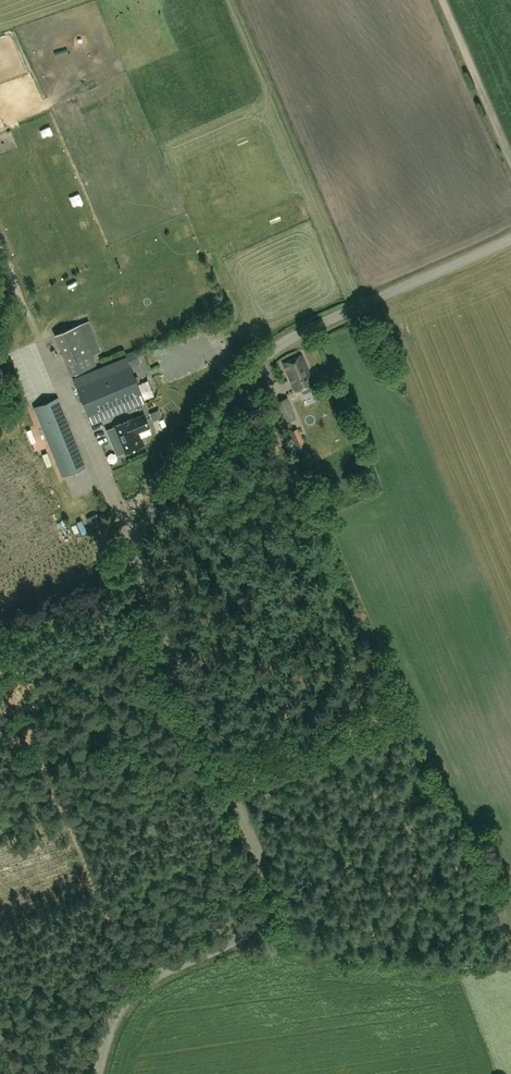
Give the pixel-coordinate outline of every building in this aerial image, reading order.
[(150,261),(160,259),(157,245),(147,247),(150,261)] [(124,258),(129,272),(138,268),(133,255),(124,258)] [(84,272),(93,268),(88,256),(78,261),(84,272)] [(64,261),(56,265),(64,280),(72,276),(64,261)] [(109,266),(116,280),(125,275),(118,261),(109,266)] [(47,273),(39,277),(45,288),(52,285),(47,273)] [(44,296),(49,308),(59,303),(53,291),(44,296)] [(70,372),(95,363),(79,324),(54,334),(70,372)] [(14,349),(26,345),(22,334),(10,338),(14,349)] [(145,402),(130,367),(140,363),(135,349),(125,353),(126,356),(73,378),(92,424),(145,402)] [(283,362),(296,391),(314,383),(301,354),(283,362)] [(141,382),(150,379),(148,372),(139,375),(141,382)] [(288,395),(276,400),(285,421),(297,416),(288,395)] [(34,406),(40,424),(62,476),(86,466),(64,413),(58,397),(34,406)] [(134,419),(134,418),(112,427),(113,427),(107,430),(117,454),(122,452),(123,453),(144,444),(139,431),(149,427),(144,415),(134,419)] [(349,435),(355,432),(350,420),(344,422),(349,435)] [(303,441),(297,427),(289,430),(294,445),(303,441)] [(155,460),(153,455),(133,463),(135,468),(155,460)]
